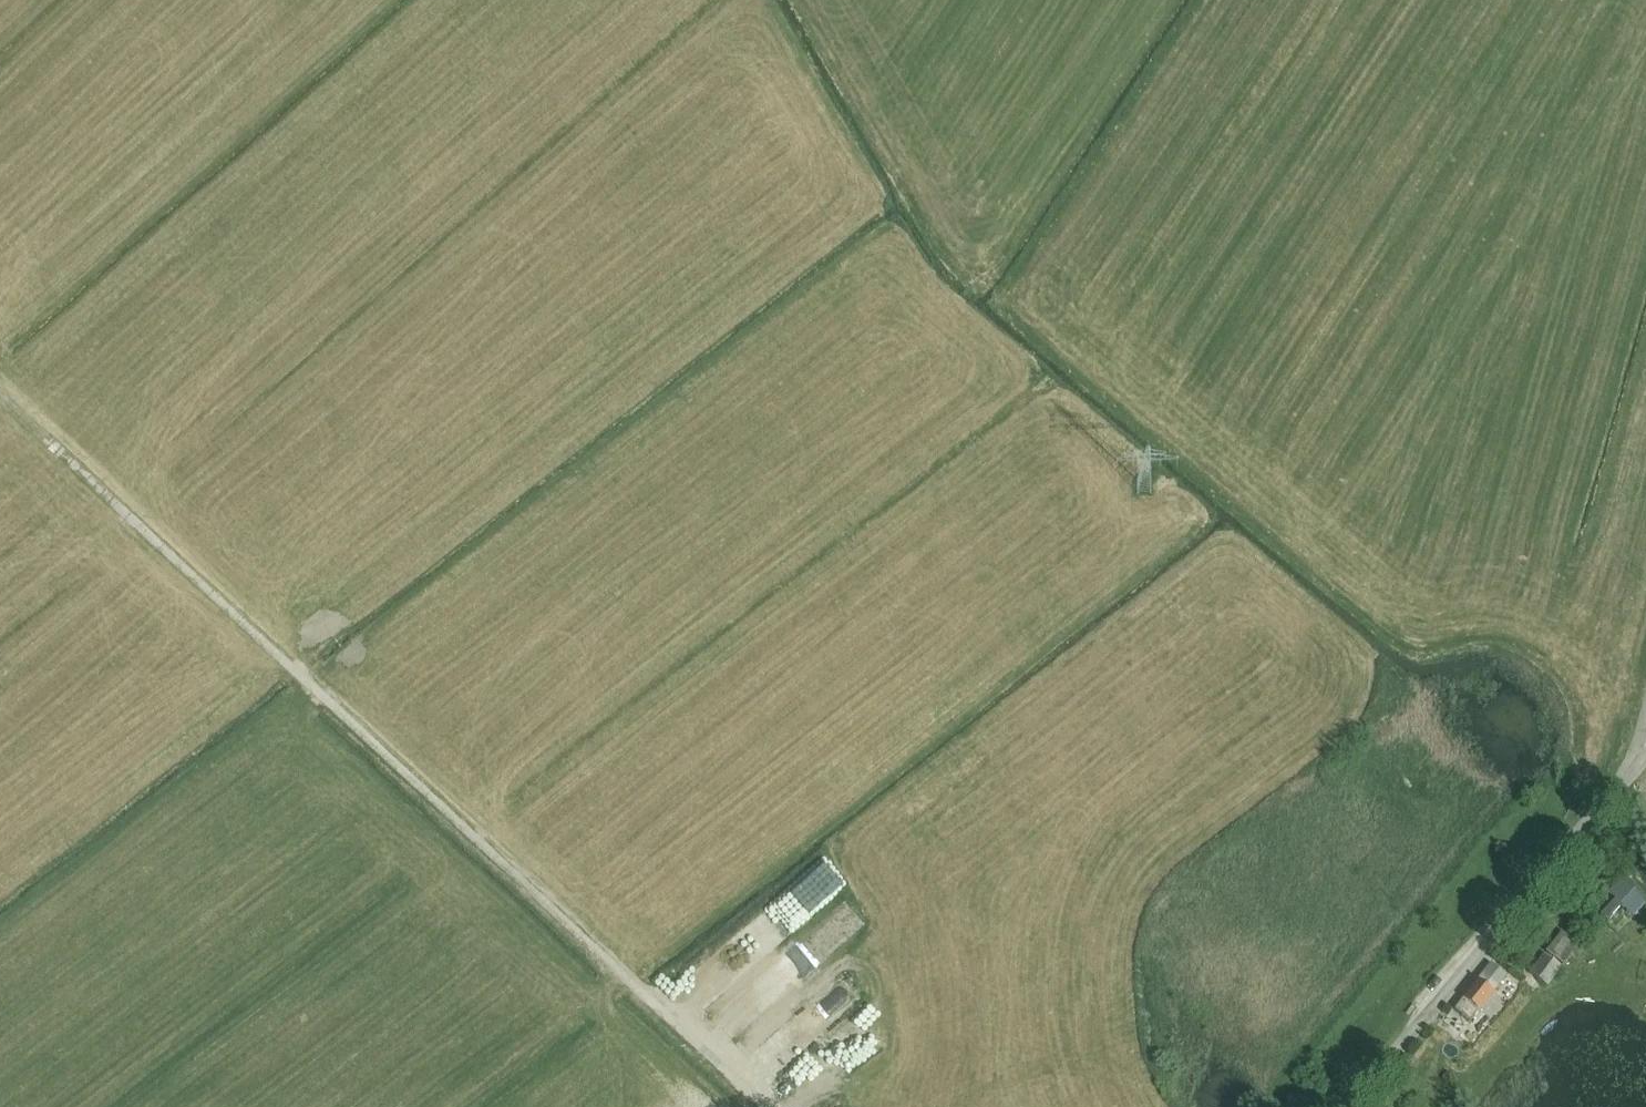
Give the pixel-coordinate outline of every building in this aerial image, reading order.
[(759,1014),(866,922),(840,893),(843,890),(820,863),(681,982),(717,1023),(745,998),(759,1014)] [(1619,908),(1629,917),(1645,898),(1617,871),(1609,880),(1615,886),(1593,910),(1606,922),(1619,908)] [(1645,948),(1645,928),(1636,935),(1645,948)] [(1562,967),(1564,969),(1574,954),(1559,942),(1549,957),(1544,953),(1529,972),(1547,987),(1562,967)] [(1506,975),(1491,964),(1454,1009),(1470,1021),(1506,975)]
